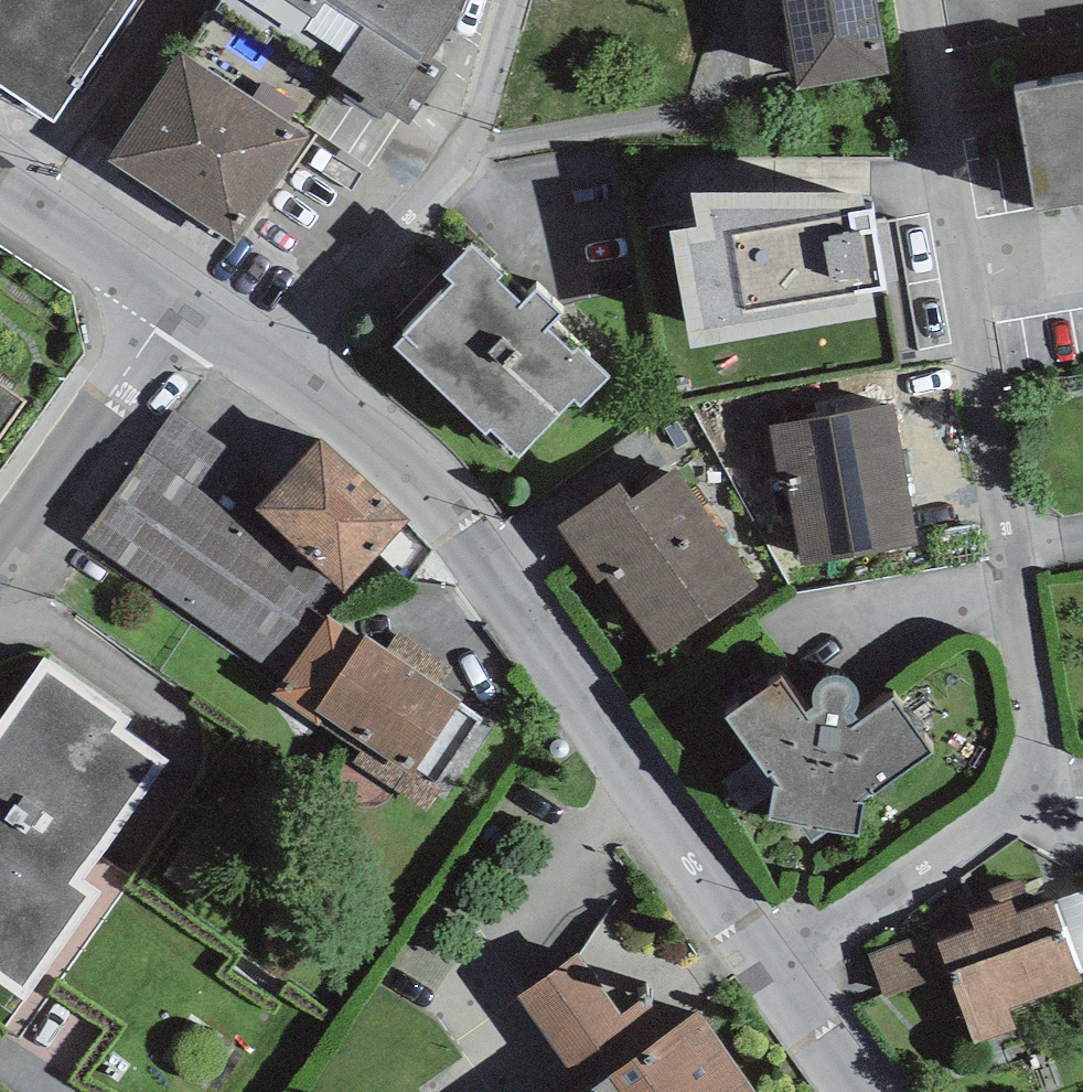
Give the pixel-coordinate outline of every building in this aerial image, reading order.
[(55,118),(135,0),(0,0),(0,83),(55,118)] [(316,14),(325,0),(295,0),(316,14)] [(364,23),(333,71),(344,78),(338,88),(381,116),(457,0),(328,0),(364,23)] [(797,86),(889,69),(876,0),(781,0),(797,86)] [(308,136),(180,51),(107,160),(234,245),(308,136)] [(1014,88),(1035,207),(1082,199),(1082,76),(1014,88)] [(864,189),(691,189),(698,226),(671,229),(691,346),(877,311),(874,288),(885,287),(874,205),(867,206),(864,189)] [(502,271),(472,241),(394,319),(405,330),(393,342),(484,431),(490,426),(519,455),(575,398),(580,403),(609,374),(578,343),(571,350),(547,326),(562,311),(537,286),(521,301),(496,277),(502,271)] [(0,380),(0,426),(22,395),(0,380)] [(769,422),(779,479),(771,480),(779,523),(795,520),(801,564),(917,545),(894,402),(769,422)] [(245,462),(173,411),(131,466),(125,461),(71,543),(277,684),(326,615),(343,592),(244,521),(218,501),(245,462)] [(409,519),(319,436),(254,507),(244,521),(343,592),(409,519)] [(619,479),(558,523),(599,581),(607,575),(662,652),(758,584),(674,465),(631,495),(619,479)] [(360,639),(326,615),(277,684),(273,690),(405,783),(463,700),(442,685),(453,669),(396,630),(385,645),(366,632),(360,639)] [(44,653),(0,715),(0,981),(25,999),(102,890),(83,876),(168,756),(125,726),(133,715),(44,653)] [(811,716),(781,674),(725,712),(775,782),(769,816),(859,831),(865,797),(933,748),(894,693),(860,717),(854,709),(855,707),(856,705),(857,700),(858,694),(857,688),(855,682),(850,678),(845,674),(839,671),(835,671),(827,673),(821,675),(816,680),(814,682),(812,687),(812,693),(813,699),(814,703),(810,705),(816,711),(811,716)] [(956,920),(867,953),(884,996),(948,972),(975,1042),(1017,1027),(1009,1007),(1082,979),(1052,898),(1017,911),(1006,882),(950,903),(956,920)] [(516,994),(586,1091),(756,1091),(697,1010),(669,1029),(646,996),(621,1014),(577,951),(516,994)]
